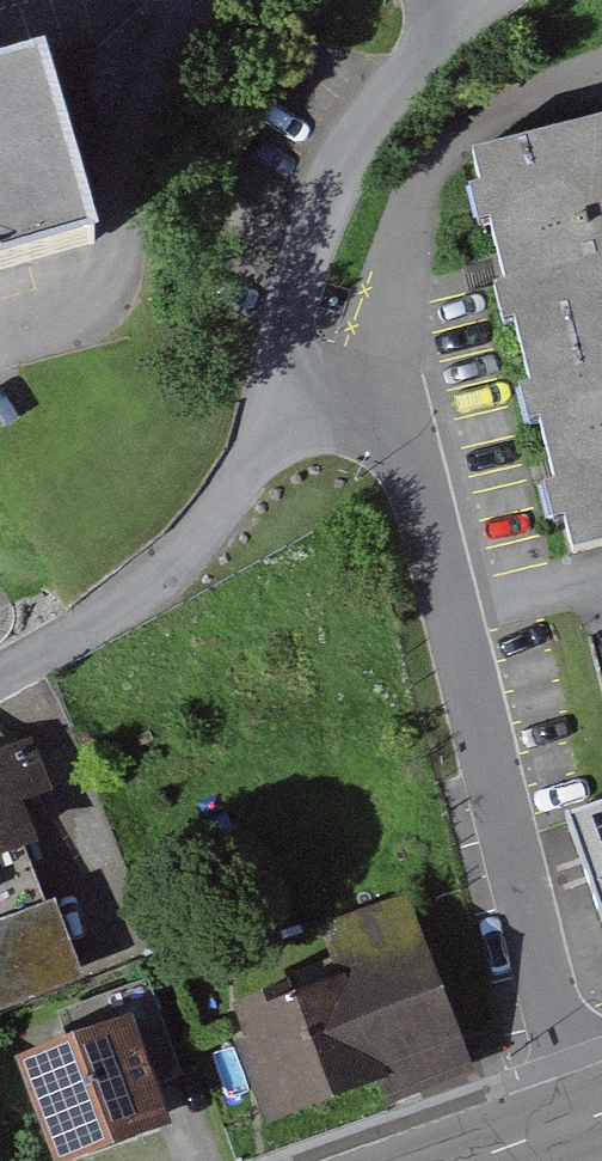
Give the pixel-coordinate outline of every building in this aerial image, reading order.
[(96,244),(42,62),(0,75),(0,273),(96,244)] [(601,550),(601,123),(477,154),(576,556),(601,550)] [(34,851),(0,756),(0,864),(34,851)] [(565,826),(601,928),(601,813),(565,826)] [(85,984),(55,907),(0,928),(0,1016),(85,984)] [(234,1020),(272,1126),(466,1056),(428,950),(234,1020)] [(20,1068),(52,1160),(88,1160),(165,1135),(129,1031),(20,1068)]
